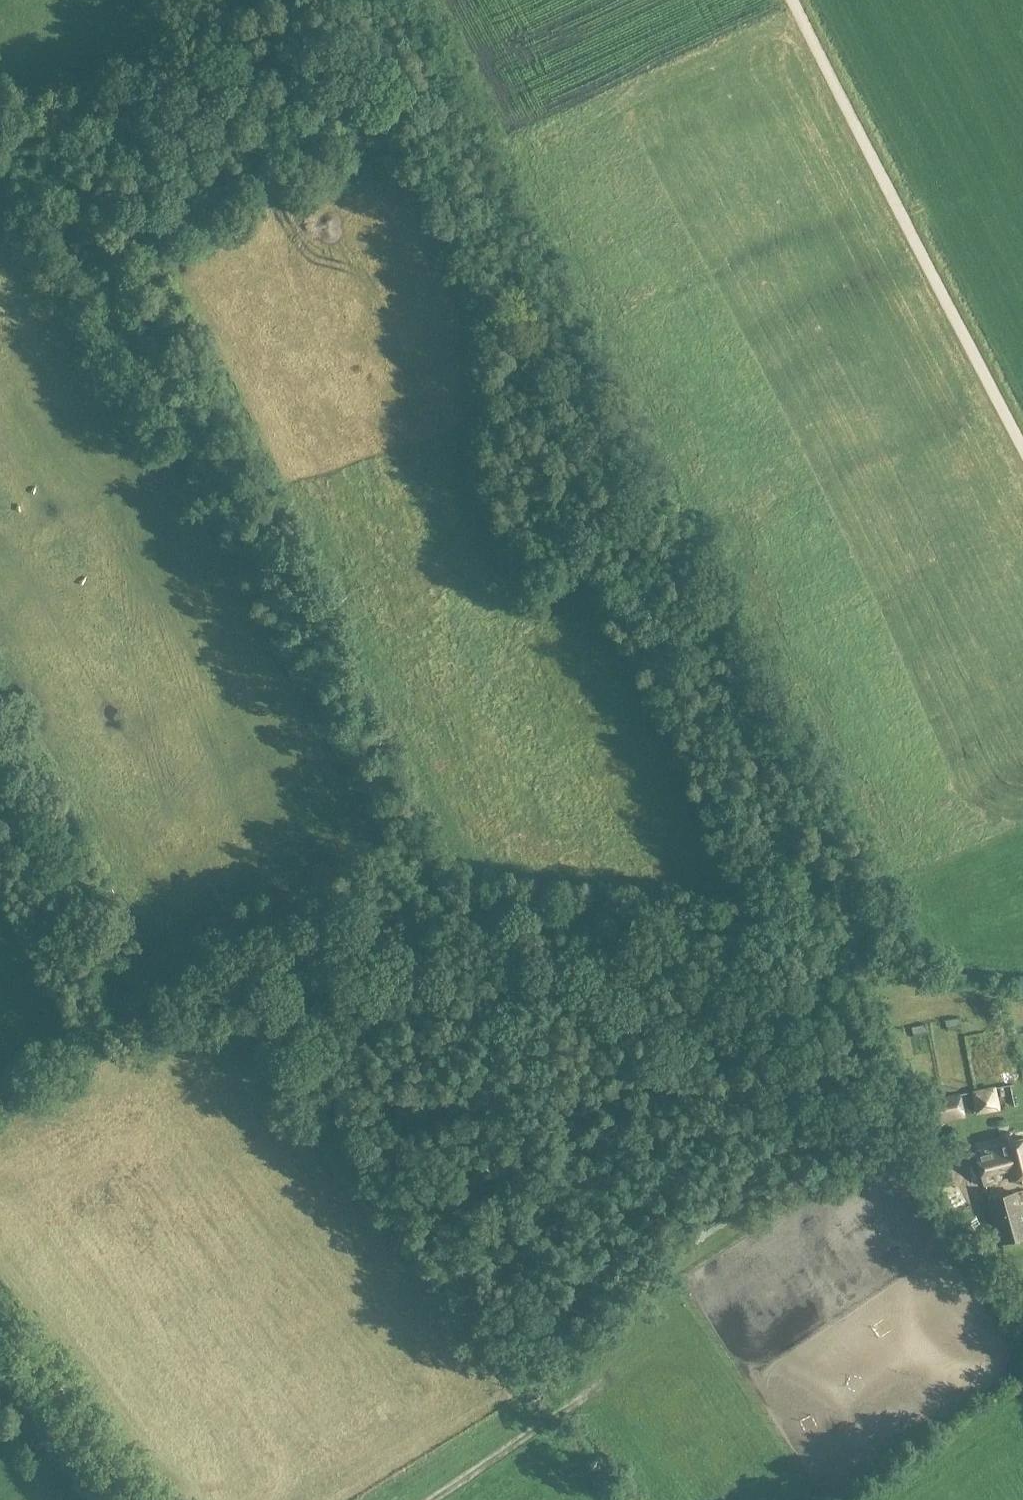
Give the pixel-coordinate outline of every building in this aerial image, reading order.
[(997,1106),(1014,1104),(1012,1088),(995,1090),(997,1106)] [(932,1121),(964,1115),(960,1094),(928,1100),(932,1121)] [(1002,1144),(1002,1143),(976,1150),(984,1185),(1011,1179),(1011,1178),(1022,1175),(1022,1139),(1002,1144)] [(991,1202),(1002,1245),(1022,1240),(1022,1214),(1018,1195),(991,1202)]
